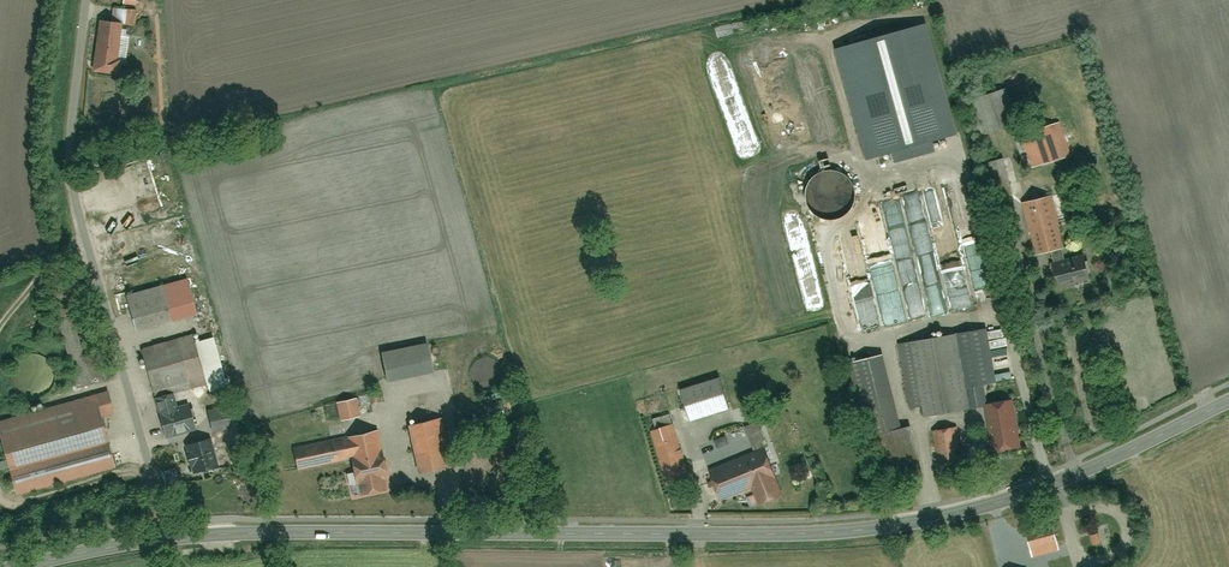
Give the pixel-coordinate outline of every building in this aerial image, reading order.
[(124,25),(135,25),(135,10),(124,11),(124,25)] [(100,25),(94,75),(120,78),(125,27),(100,25)] [(1005,91),(964,103),(974,138),(1015,126),(1005,91)] [(1019,134),(1031,170),(1067,159),(1056,122),(1019,134)] [(982,163),(991,200),(1013,195),(1004,158),(982,163)] [(1020,205),(1032,257),(1046,254),(1049,267),(1053,290),(1089,284),(1084,258),(1063,261),(1060,251),(1067,249),(1054,197),(1020,205)] [(120,294),(130,333),(191,317),(180,278),(120,294)] [(979,385),(979,383),(992,380),(989,360),(975,363),(969,332),(896,346),(908,414),(919,412),(920,419),(967,411),(962,388),(979,385)] [(144,352),(154,394),(223,377),(212,335),(144,352)] [(907,429),(896,432),(876,356),(846,364),(866,441),(877,486),(919,475),(907,429)] [(678,390),(685,421),(725,411),(717,380),(678,390)] [(99,419),(108,417),(102,391),(34,407),(36,415),(0,423),(0,465),(8,497),(111,472),(99,419)] [(154,398),(165,437),(197,429),(190,403),(177,406),(173,393),(154,398)] [(981,405),(987,454),(1016,451),(1010,401),(981,405)] [(403,426),(413,476),(449,468),(439,419),(403,426)] [(773,428),(760,433),(756,423),(742,428),(751,452),(765,446),(764,443),(777,438),(773,428)] [(662,492),(690,484),(674,425),(646,432),(662,492)] [(932,432),(935,469),(957,467),(954,430),(932,432)] [(291,452),(295,473),(344,463),(351,498),(387,491),(375,431),(338,439),(338,442),(291,452)] [(219,466),(211,436),(184,443),(193,473),(219,466)] [(701,472),(711,502),(744,492),(749,508),(780,498),(765,451),(701,472)] [(1026,533),(1030,551),(1056,544),(1052,526),(1026,533)] [(1087,536),(1090,550),(1103,546),(1100,533),(1087,536)]
